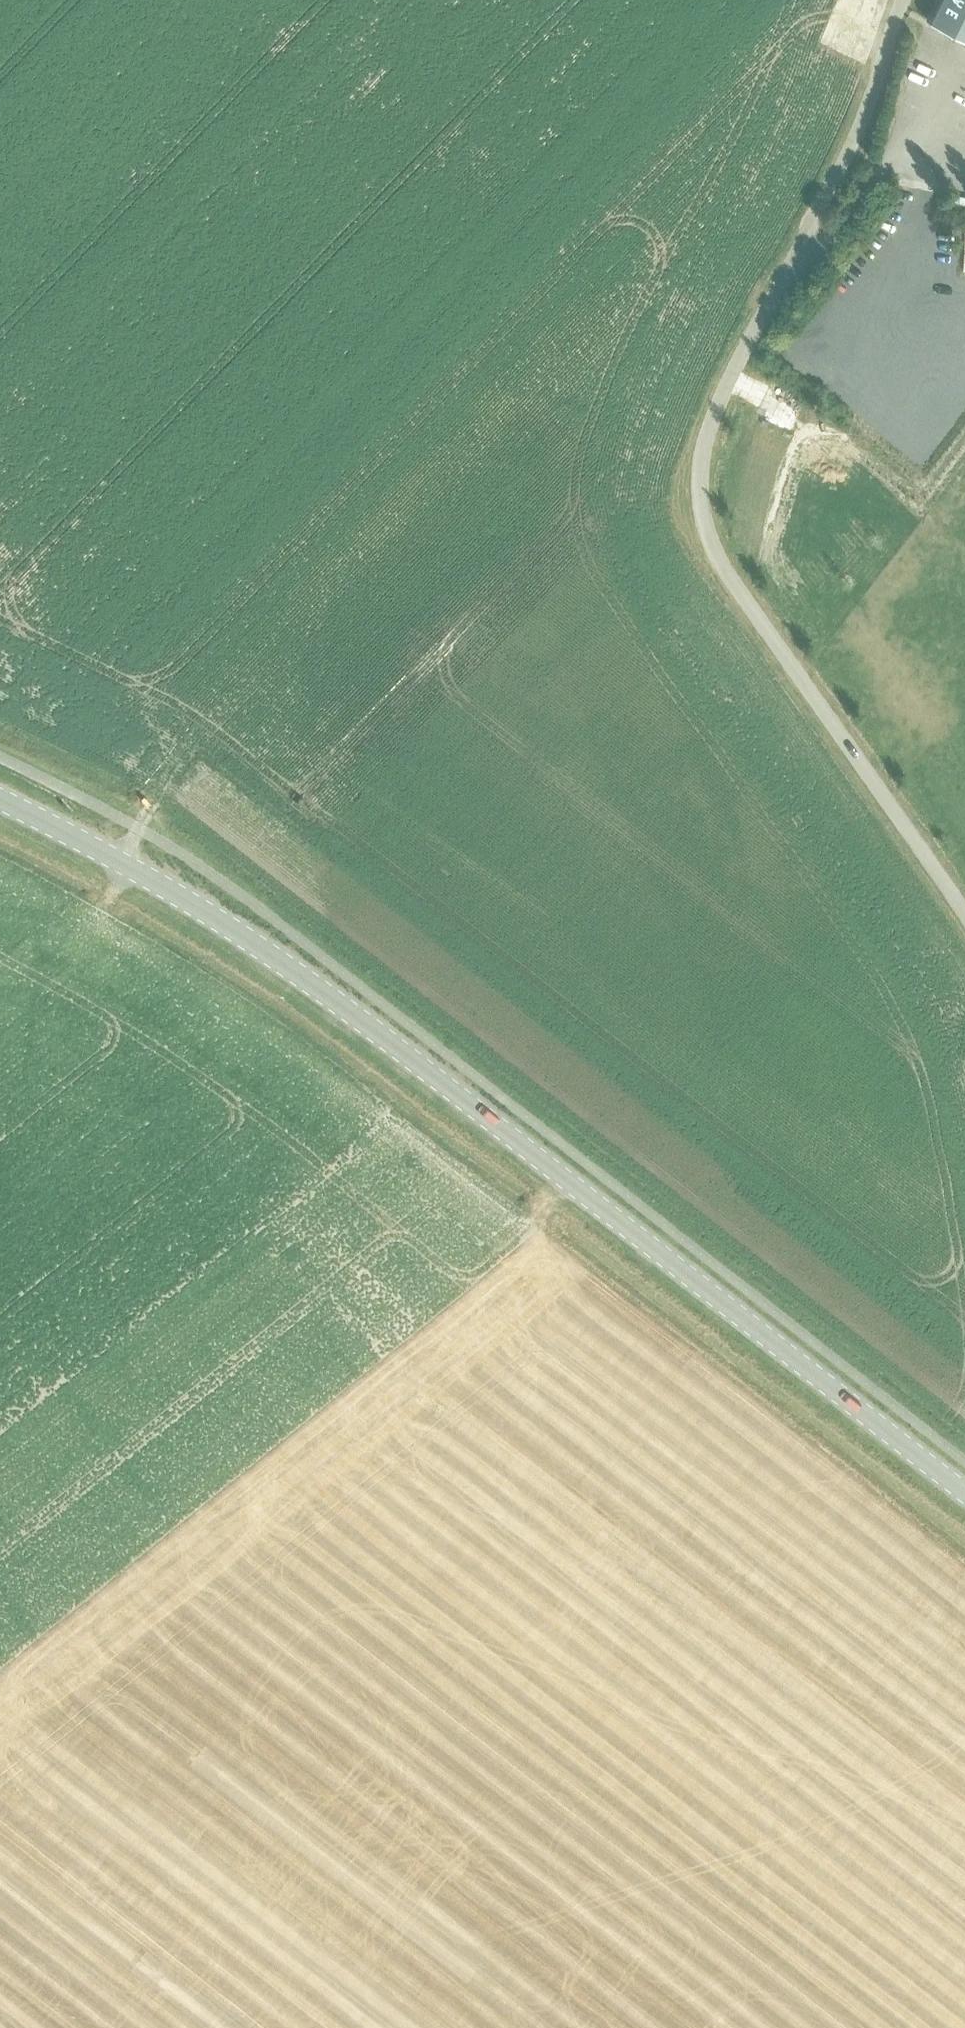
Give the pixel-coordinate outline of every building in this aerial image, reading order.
[(929,19),(959,34),(956,40),(964,44),(964,43),(964,0),(938,0),(929,19)] [(958,258),(963,239),(939,233),(935,253),(958,258)]
